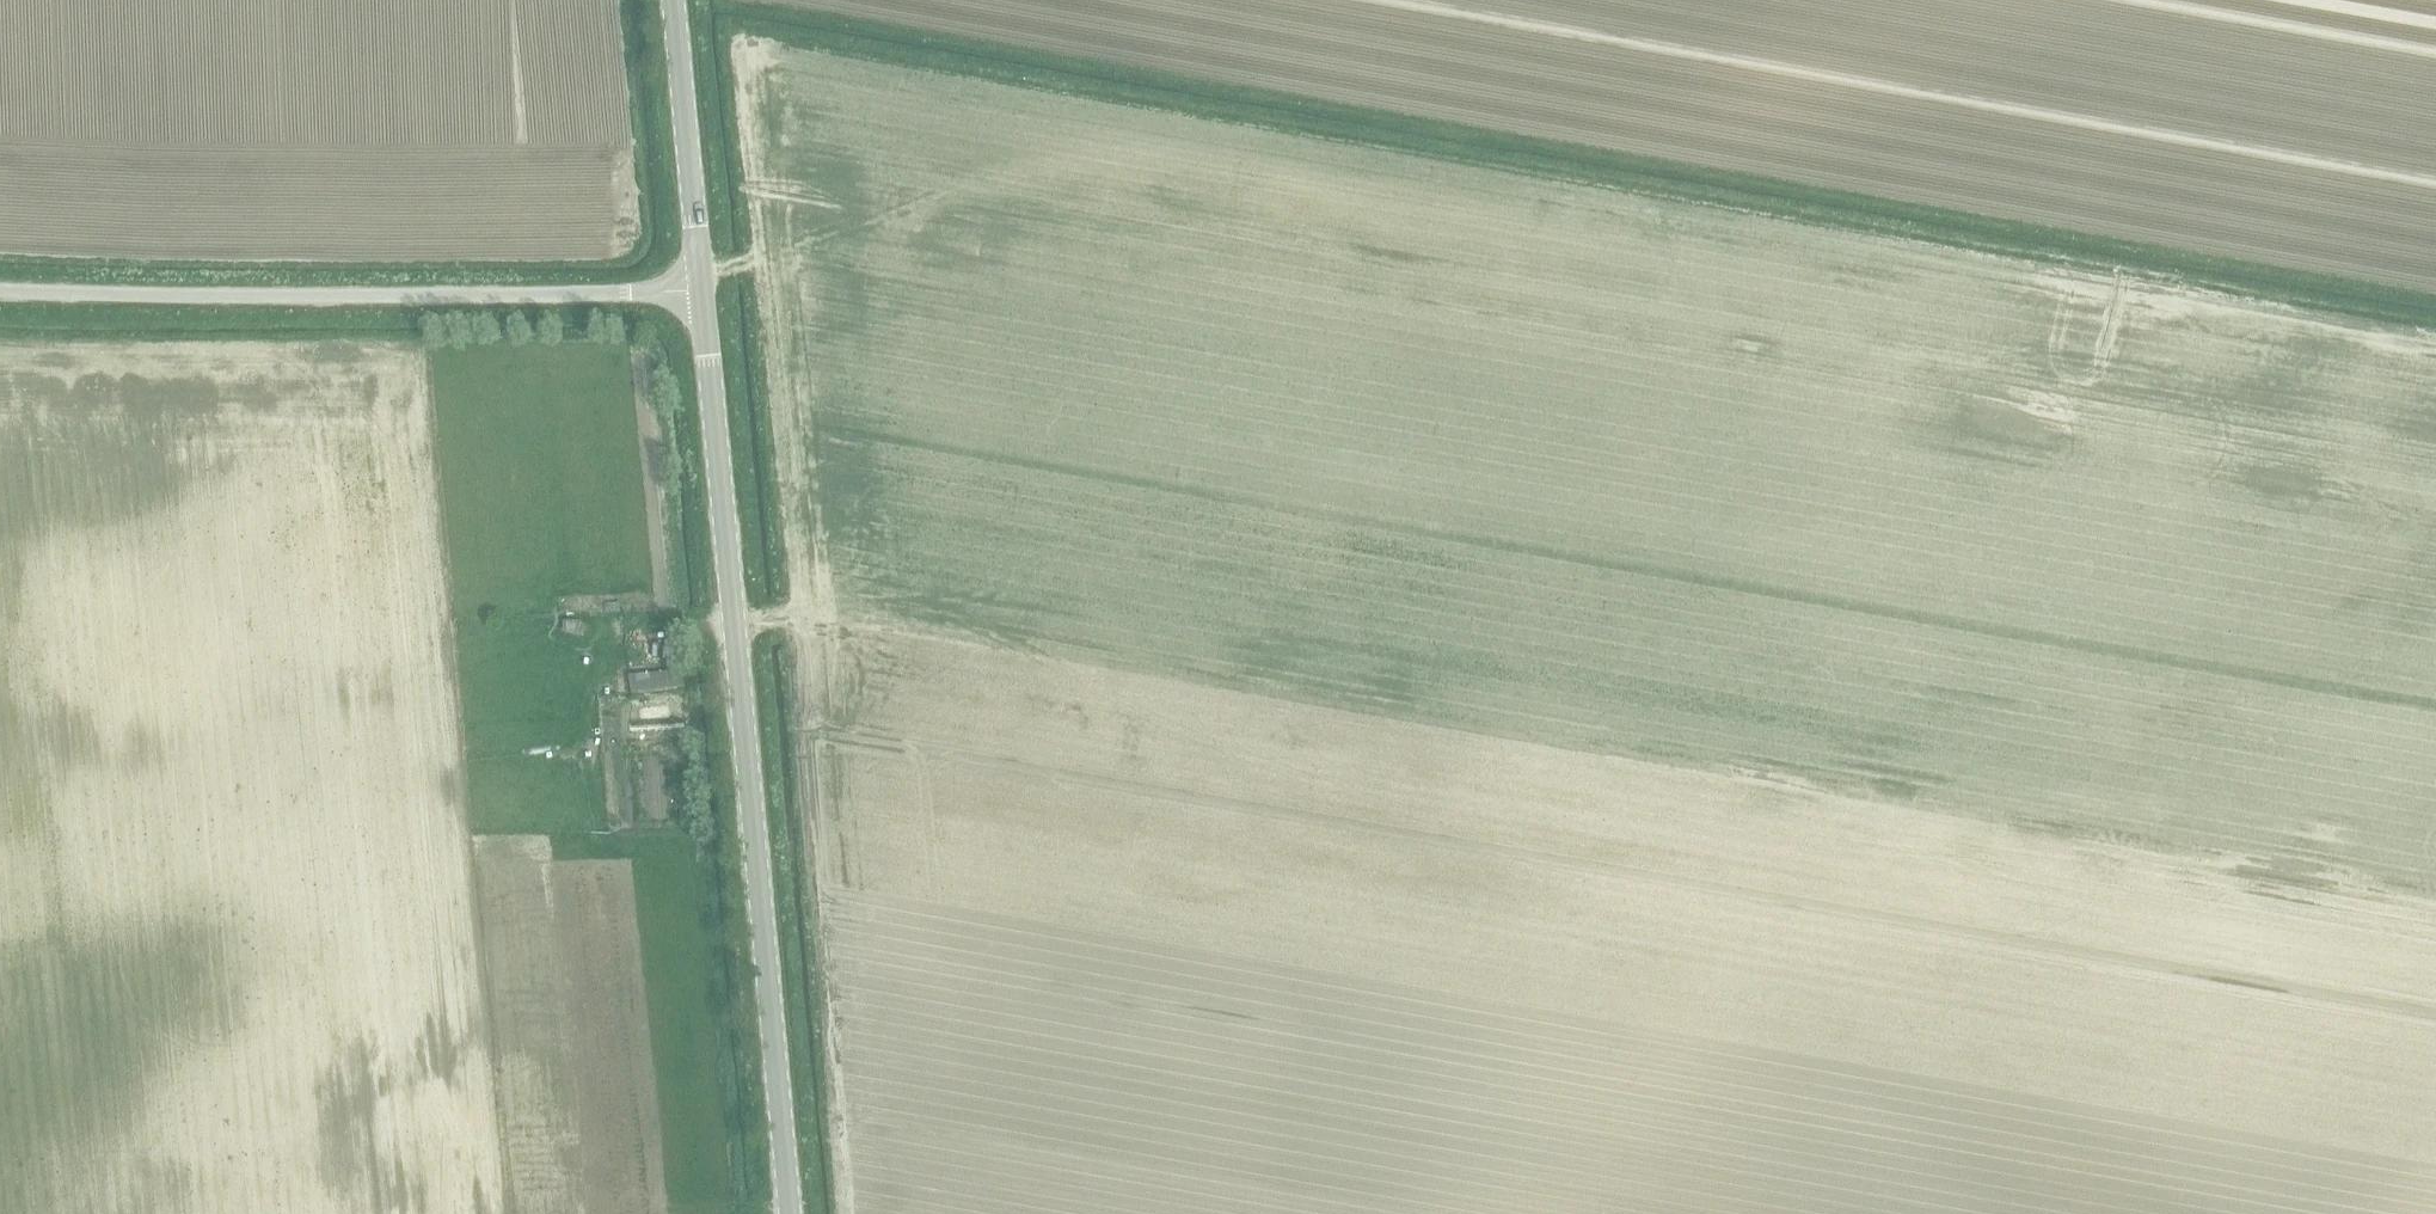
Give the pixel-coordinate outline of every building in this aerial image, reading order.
[(641,682),(686,676),(683,658),(639,665),(641,682)]
